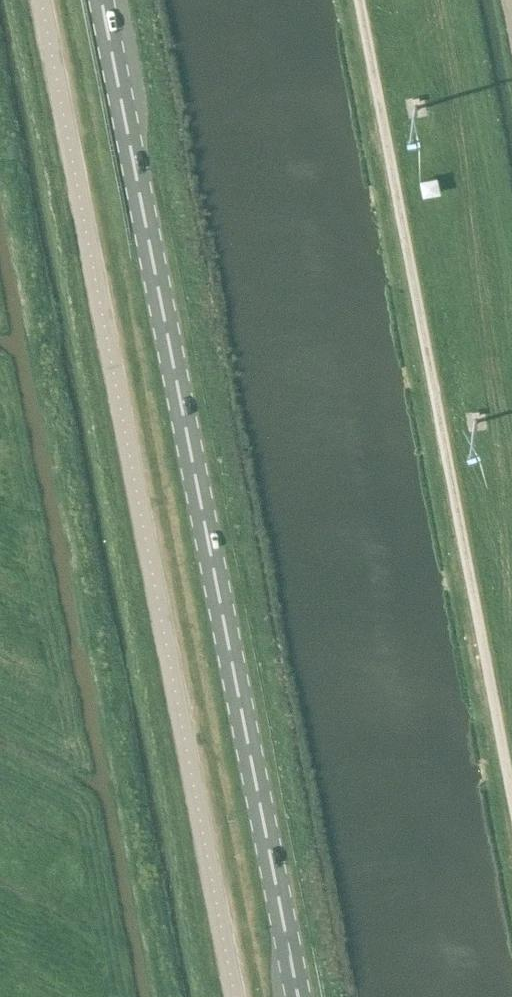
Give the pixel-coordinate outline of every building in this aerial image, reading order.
[(438,176),(421,179),(424,196),(442,192),(438,176)]
